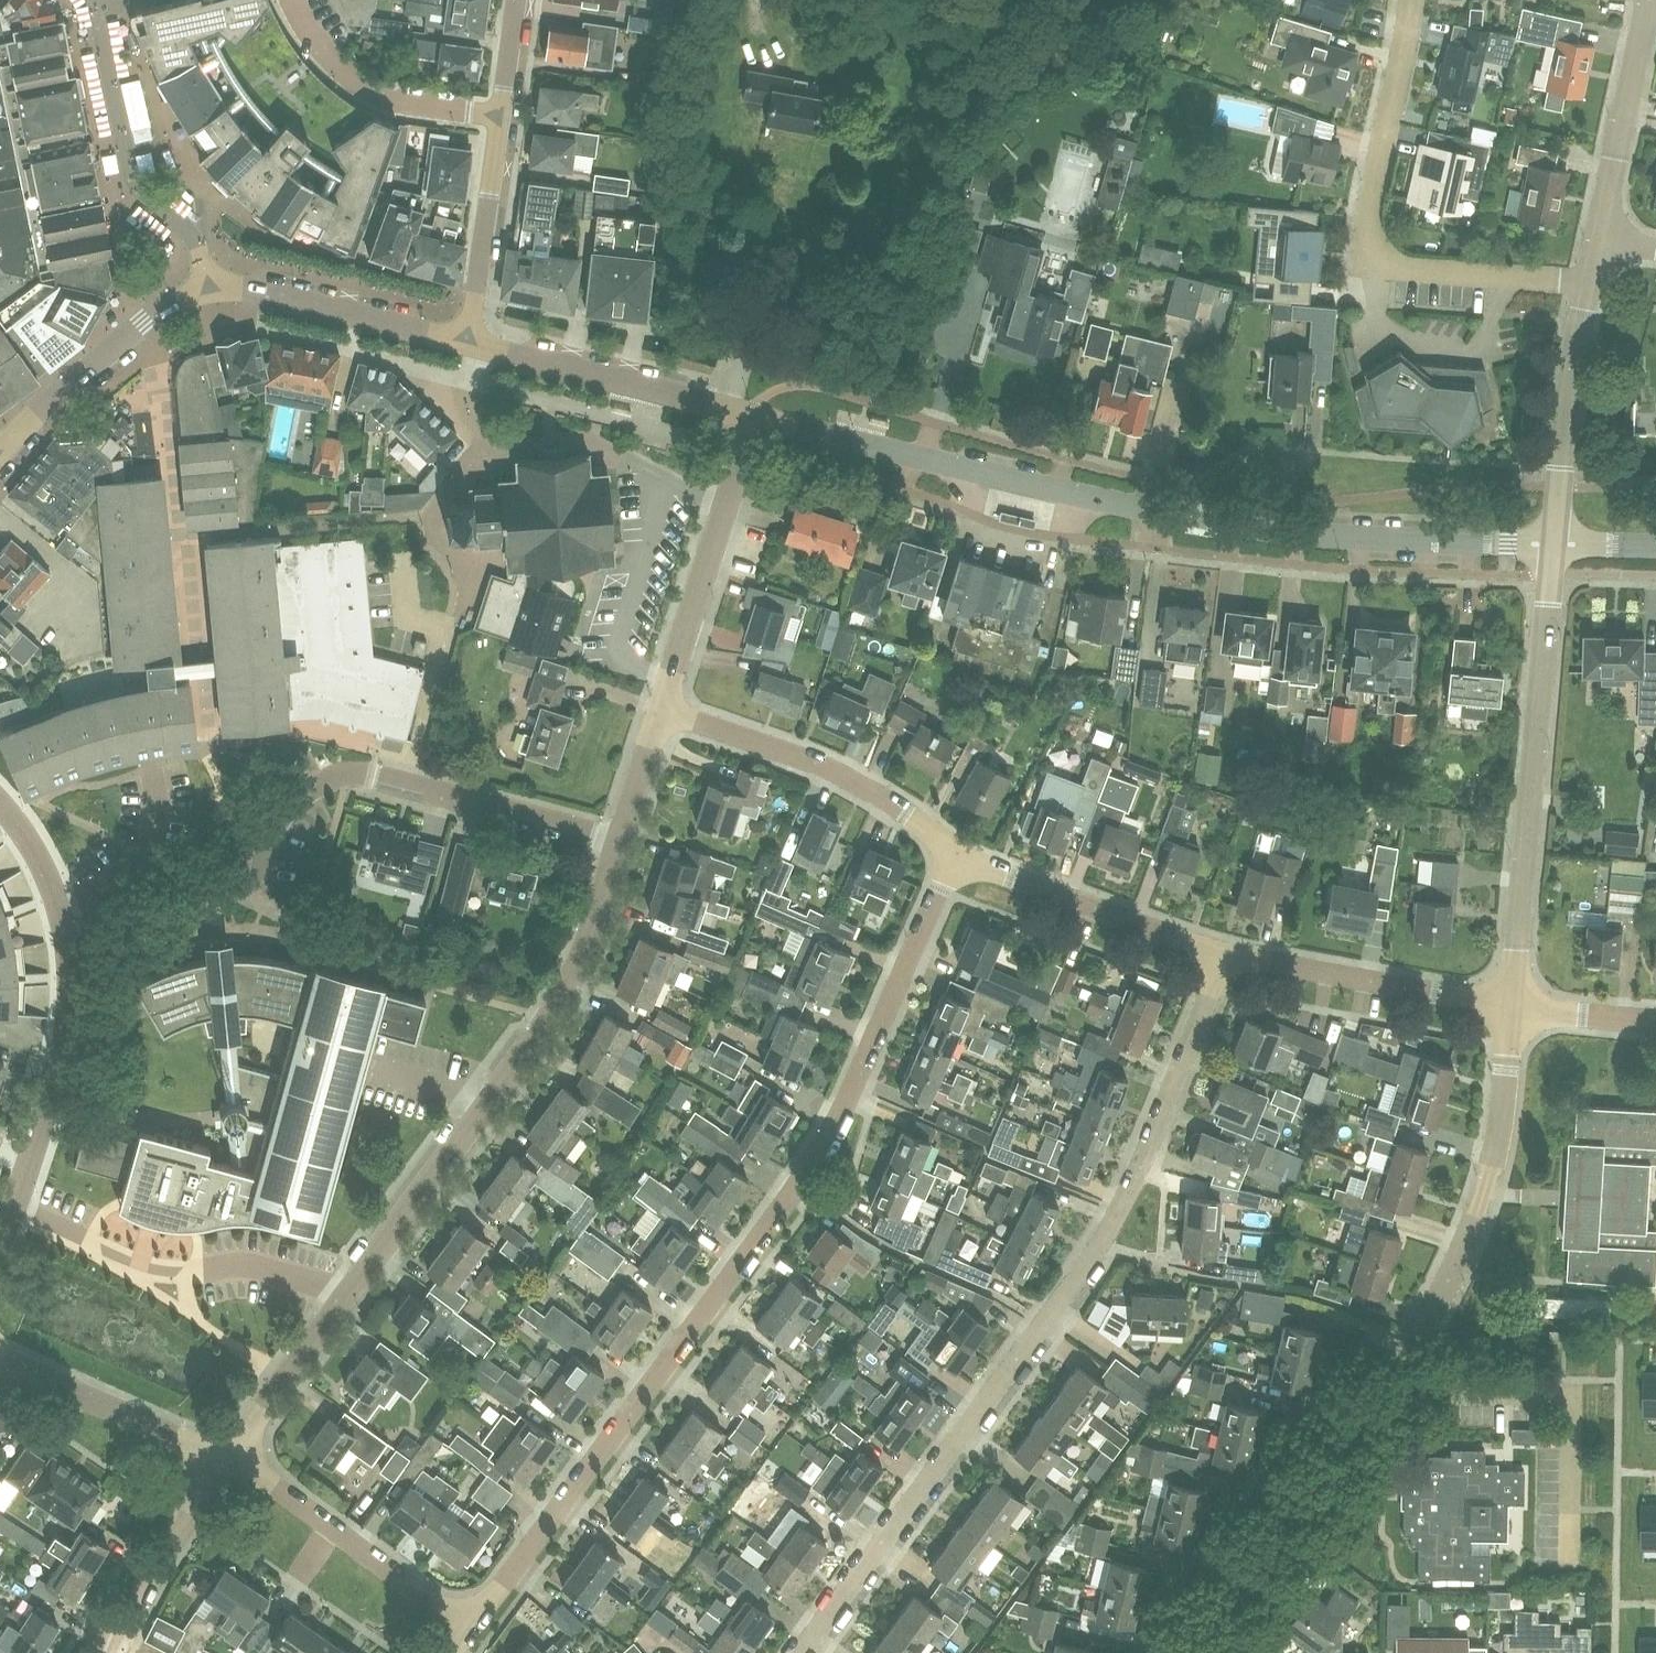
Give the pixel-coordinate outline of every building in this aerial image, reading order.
[(39,0),(8,0),(0,10),(0,14),(1,20),(0,20),(0,25),(1,29),(0,30),(0,111),(8,110),(15,142),(15,143),(85,129),(62,17),(54,19),(53,14),(56,12),(55,5),(52,5),(51,0),(40,2),(39,0)] [(236,189),(258,163),(272,174),(250,200),(253,203),(252,204),(252,205),(290,231),(293,226),(295,223),(319,235),(318,235),(353,250),(389,154),(399,126),(394,124),(374,115),(372,115),(354,104),(342,95),(326,83),(312,68),(302,57),(292,43),(284,29),(274,10),(270,0),(177,0),(148,8),(134,11),(140,30),(148,51),(159,75),(158,76),(165,88),(174,103),(190,128),(191,127),(206,148),(199,154),(231,188),(233,186),(236,189)] [(342,9),(357,29),(377,1),(377,0),(338,0),(342,9)] [(482,34),(482,33),(486,31),(488,21),(484,17),(485,10),(416,0),(408,0),(406,10),(447,16),(445,27),(482,34)] [(485,10),(486,5),(490,3),(490,0),(416,0),(485,10)] [(687,22),(690,1),(682,0),(659,0),(656,18),(653,32),(683,37),(687,22)] [(1303,13),(1337,24),(1342,7),(1344,0),(1307,0),(1303,13)] [(1582,97),(1592,54),(1593,46),(1572,41),(1577,19),(1520,6),(1513,36),(1555,46),(1541,105),(1558,109),(1562,92),(1582,97)] [(1470,25),(1480,26),(1482,9),(1471,9),(1470,25)] [(1348,83),(1354,64),(1350,62),(1352,54),(1315,42),(1320,27),(1277,13),(1268,40),(1288,46),(1283,62),(1313,71),(1307,91),(1338,101),(1344,82),(1348,83)] [(546,55),(546,56),(545,58),(611,66),(616,25),(583,21),(582,29),(550,25),(547,43),(545,45),(544,53),(546,55)] [(1481,55),(1491,57),(1509,61),(1514,38),(1497,33),(1466,26),(1461,46),(1448,43),(1437,91),(1454,95),(1451,108),(1471,113),(1474,99),(1471,99),(1481,55)] [(477,75),(477,68),(481,67),(482,58),(479,56),(481,47),(415,37),(413,55),(440,58),(438,70),(439,70),(438,78),(455,80),(456,72),(477,75)] [(813,129),(819,96),(803,93),(805,80),(748,70),(743,97),(769,102),(765,121),(813,129)] [(594,108),(595,102),(597,92),(541,85),(539,99),(536,98),(534,113),(537,113),(537,115),(575,120),(577,106),(594,108)] [(1327,183),(1336,143),(1311,137),(1316,117),(1277,104),(1272,130),(1291,135),(1283,170),(1298,173),(1298,176),(1327,183)] [(1514,124),(1517,109),(1506,107),(1504,123),(1514,124)] [(15,142),(8,110),(0,111),(0,145),(15,142)] [(556,135),(535,133),(533,146),(530,146),(529,160),(531,160),(531,162),(569,166),(570,150),(593,153),(596,132),(557,126),(556,135)] [(468,173),(471,149),(447,146),(448,135),(431,133),(427,168),(468,173)] [(1122,191),(1132,156),(1136,141),(1112,134),(1110,142),(1108,150),(1111,151),(1096,204),(1116,210),(1122,191)] [(1411,191),(1413,194),(1412,198),(1456,208),(1467,161),(1484,165),(1489,144),(1448,134),(1444,150),(1425,145),(1417,180),(1413,182),(1411,191)] [(27,188),(95,176),(88,141),(27,153),(22,160),(27,185),(27,188)] [(5,177),(11,171),(7,153),(15,143),(15,142),(0,145),(0,178),(5,177)] [(1554,225),(1566,170),(1547,166),(1551,150),(1518,143),(1514,161),(1529,164),(1517,217),(1554,225)] [(401,165),(419,167),(420,156),(403,153),(401,165)] [(1132,156),(1122,191),(1135,194),(1144,160),(1132,156)] [(974,169),(969,188),(987,193),(992,173),(994,165),(976,161),(974,169)] [(417,177),(419,167),(401,165),(400,175),(417,177)] [(465,198),(468,173),(427,168),(424,193),(465,198)] [(627,194),(629,178),(595,173),(592,189),(615,192),(627,194)] [(34,223),(102,211),(95,176),(27,188),(34,223)] [(539,301),(552,218),(551,218),(557,184),(528,179),(516,250),(506,248),(501,286),(507,294),(539,301)] [(27,188),(27,185),(0,191),(0,267),(3,269),(4,270),(8,272),(10,273),(37,278),(109,295),(116,280),(102,211),(34,223),(27,188)] [(427,206),(430,195),(394,187),(389,201),(369,257),(399,265),(413,228),(417,229),(422,211),(421,210),(422,205),(427,206)] [(592,209),(594,190),(576,188),(574,207),(592,209)] [(611,205),(612,193),(594,192),(593,204),(611,205)] [(615,192),(613,204),(626,206),(628,194),(627,194),(615,192)] [(1245,225),(1275,228),(1270,282),(1312,286),(1318,211),(1247,205),(1245,225)] [(615,313),(624,215),(595,212),(586,310),(615,313)] [(431,275),(447,218),(436,215),(430,237),(417,234),(407,264),(411,269),(431,275)] [(644,315),(654,218),(624,215),(615,313),(644,315)] [(452,280),(459,275),(463,246),(453,243),(459,221),(447,218),(431,275),(452,280)] [(570,307),(571,301),(577,257),(558,255),(564,220),(552,218),(539,301),(570,307)] [(1064,293),(1033,284),(1043,250),(988,235),(978,269),(992,273),(988,287),(1010,292),(998,338),(1053,353),(1066,306),(1085,312),(1095,274),(1071,267),(1064,293)] [(1141,247),(1137,261),(1157,266),(1160,252),(1141,247)] [(13,298),(37,278),(10,273),(8,272),(4,270),(3,269),(0,267),(0,310),(13,298)] [(1193,318),(1203,280),(1176,273),(1166,311),(1193,318)] [(83,341),(109,295),(37,278),(13,298),(83,341)] [(78,348),(84,343),(83,341),(13,298),(0,310),(0,332),(35,379),(47,369),(48,371),(78,348)] [(1306,396),(1307,377),(1309,365),(1328,367),(1333,306),(1290,302),(1288,317),(1310,319),(1307,351),(1294,350),(1293,355),(1270,353),(1266,398),(1290,401),(1291,395),(1306,396)] [(1105,359),(1113,328),(1091,322),(1083,353),(1105,359)] [(3,409),(36,382),(34,380),(35,379),(0,332),(0,409),(3,409)] [(1125,425),(1148,338),(1125,332),(1112,382),(1099,378),(1090,414),(1117,422),(1117,423),(1125,425)] [(268,372),(270,359),(261,361),(255,338),(238,342),(238,339),(234,340),(234,339),(233,339),(232,338),(231,338),(230,338),(229,337),(228,338),(227,338),(226,338),(225,339),(224,339),(224,340),(223,340),(223,341),(222,342),(222,343),(219,343),(221,352),(205,355),(213,386),(228,382),(245,378),(248,389),(255,393),(267,390),(266,383),(268,372)] [(1148,429),(1160,383),(1171,343),(1148,338),(1125,425),(1137,429),(1137,426),(1148,429)] [(329,396),(340,354),(274,340),(270,359),(268,372),(266,383),(329,396)] [(1510,354),(1388,342),(1380,428),(1501,440),(1510,354)] [(254,519),(264,440),(226,436),(222,421),(218,408),(218,406),(205,355),(204,351),(191,354),(189,355),(186,356),(183,359),(182,360),(178,366),(176,370),(175,378),(175,386),(180,442),(188,441),(196,524),(254,519)] [(366,411),(391,372),(358,363),(347,406),(366,411)] [(387,431),(387,428),(418,397),(391,372),(366,411),(365,428),(387,431)] [(425,430),(419,424),(432,411),(418,397),(387,428),(387,431),(391,426),(411,445),(425,430)] [(232,402),(218,406),(218,408),(222,421),(236,417),(232,402)] [(427,461),(455,433),(432,411),(419,424),(425,430),(411,445),(427,461)] [(101,439),(113,445),(120,432),(107,426),(101,439)] [(336,475),(344,438),(319,434),(312,471),(336,475)] [(60,445),(55,440),(10,495),(57,533),(63,526),(67,530),(98,489),(98,482),(112,481),(110,459),(90,443),(60,445)] [(613,561),(612,547),(614,547),(607,468),(605,468),(606,476),(592,477),(592,472),(588,472),(587,458),(592,458),(591,455),(569,457),(569,452),(535,455),(535,459),(513,461),(514,464),(518,464),(519,477),(516,478),(516,481),(501,482),(501,477),(499,478),(500,488),(473,491),(473,488),(470,488),(471,504),(446,506),(448,535),(463,534),(463,540),(474,539),(475,551),(478,550),(478,548),(503,546),(504,555),(507,555),(508,569),(509,568),(509,571),(545,568),(548,568),(597,564),(597,563),(613,561)] [(419,491),(433,490),(449,472),(437,462),(418,484),(419,491)] [(173,597),(170,566),(166,524),(161,477),(159,477),(118,481),(112,481),(98,482),(98,489),(67,530),(65,533),(67,535),(55,549),(69,560),(80,546),(113,571),(116,602),(119,633),(121,655),(114,655),(115,666),(145,663),(173,660),(178,659),(176,628),(173,597)] [(364,509),(385,509),(386,479),(367,479),(367,486),(364,486),(364,509)] [(348,512),(360,511),(361,491),(350,490),(348,512)] [(302,513),(333,511),(332,501),(301,503),(302,513)] [(847,561),(854,538),(856,530),(849,528),(851,524),(795,508),(786,538),(807,545),(806,549),(847,561)] [(280,545),(280,536),(206,543),(223,729),(287,723),(286,719),(320,716),(410,740),(416,717),(411,716),(425,663),(405,657),(403,663),(373,655),(362,537),(280,545)] [(941,553),(920,546),(920,545),(920,543),(920,541),(919,540),(919,539),(918,538),(917,538),(915,537),(913,536),(912,537),(910,537),(909,538),(907,539),(907,540),(906,541),(906,542),(901,541),(889,580),(905,585),(900,602),(913,606),(918,589),(929,592),(941,553)] [(28,607),(23,604),(49,574),(11,540),(0,553),(0,592),(10,601),(0,613),(13,624),(28,607)] [(1029,671),(1039,638),(1027,634),(1042,584),(959,558),(942,614),(958,618),(950,647),(955,649),(953,658),(974,665),(972,669),(1011,681),(1015,667),(1029,671)] [(874,613),(886,575),(859,567),(848,605),(874,613)] [(546,579),(545,568),(509,571),(507,580),(492,575),(475,626),(506,636),(504,641),(550,655),(568,599),(568,598),(570,590),(569,581),(568,580),(566,579),(564,579),(562,579),(546,579)] [(763,659),(786,662),(789,662),(793,648),(779,644),(784,628),(776,625),(779,616),(788,618),(793,601),(781,597),(748,586),(743,604),(754,608),(744,637),(766,643),(761,658),(763,658),(763,659)] [(1117,639),(1124,596),(1074,588),(1069,616),(1078,617),(1076,632),(1117,639)] [(1200,642),(1204,609),(1167,604),(1166,606),(1161,607),(1159,618),(1164,620),(1162,634),(1166,635),(1163,658),(1196,663),(1199,642),(1200,642)] [(1263,650),(1267,617),(1227,612),(1223,645),(1231,646),(1229,660),(1261,665),(1261,664),(1263,650)] [(0,613),(0,645),(1,644),(8,650),(24,663),(38,645),(13,624),(0,613)] [(1310,618),(1307,622),(1289,620),(1285,659),(1301,660),(1303,660),(1317,662),(1318,655),(1321,623),(1319,623),(1317,619),(1310,618)] [(1382,685),(1388,629),(1357,626),(1351,681),(1347,681),(1345,698),(1355,699),(1357,682),(1379,684),(1382,685)] [(1405,686),(1410,631),(1388,629),(1382,685),(1379,684),(1376,709),(1392,711),(1395,685),(1405,686)] [(1644,637),(1587,635),(1587,672),(1604,672),(1604,682),(1626,683),(1626,673),(1641,673),(1640,722),(1655,722),(1655,657),(1644,657),(1644,637)] [(1471,672),(1474,638),(1453,636),(1450,669),(1449,669),(1446,699),(1462,700),(1460,715),(1485,717),(1486,702),(1499,704),(1502,674),(1471,672)] [(423,653),(426,641),(415,639),(412,650),(423,653)] [(1136,680),(1140,648),(1115,645),(1111,676),(1136,680)] [(531,675),(537,656),(507,647),(502,666),(531,675)] [(786,662),(763,659),(759,669),(758,669),(755,679),(753,678),(749,690),(751,691),(750,695),(775,703),(773,709),(792,715),(800,692),(803,685),(790,680),(781,677),(786,662)] [(1299,680),(1301,660),(1285,659),(1283,677),(1270,675),(1267,692),(1266,700),(1267,700),(1267,706),(1279,708),(1280,700),(1286,701),(1288,679),(1299,680)] [(1267,692),(1270,675),(1271,665),(1261,664),(1261,665),(1257,691),(1267,692)] [(1160,707),(1165,672),(1143,669),(1139,704),(1160,707)] [(556,762),(570,716),(555,712),(564,682),(536,673),(527,703),(540,708),(532,735),(524,733),(519,750),(556,762)] [(993,683),(975,677),(970,692),(988,698),(993,683)] [(175,680),(174,680),(175,690),(156,692),(124,698),(93,706),(62,716),(31,727),(14,735),(11,727),(0,732),(0,739),(26,792),(53,780),(75,772),(82,769),(105,762),(116,759),(136,754),(161,749),(173,747),(195,745),(189,681),(175,683),(175,680)] [(1033,695),(1006,683),(1000,681),(995,692),(1003,696),(1005,693),(1029,704),(1033,695)] [(1223,713),(1227,687),(1207,684),(1203,710),(1223,713)] [(860,692),(844,685),(841,694),(832,690),(819,720),(853,735),(866,705),(881,711),(887,697),(862,686),(860,692)] [(15,712),(25,709),(34,706),(20,695),(0,701),(0,717),(15,712)] [(936,770),(952,741),(919,723),(924,714),(900,701),(895,708),(890,719),(914,732),(903,752),(936,770)] [(1352,740),(1357,707),(1347,706),(1335,704),(1330,737),(1352,740)] [(1415,714),(1398,712),(1394,742),(1411,744),(1415,714)] [(988,813),(1009,775),(986,763),(995,746),(973,733),(953,768),(967,776),(956,796),(988,813)] [(1127,738),(1118,734),(1114,745),(1123,749),(1127,738)] [(1418,755),(1418,760),(1421,765),(1426,765),(1431,762),(1431,756),(1428,752),(1422,752),(1418,755)] [(1096,800),(1110,763),(1091,756),(1083,776),(1086,777),(1080,794),(1066,789),(1063,800),(1046,794),(1042,804),(1038,814),(1029,810),(1022,831),(1031,835),(1030,838),(1060,849),(1068,826),(1085,832),(1096,800)] [(1124,770),(1158,784),(1163,772),(1160,771),(1128,759),(1128,758),(1124,770)] [(1096,800),(1085,832),(1084,835),(1099,840),(1092,858),(1125,870),(1138,834),(1117,826),(1124,808),(1129,810),(1138,784),(1107,772),(1111,763),(1110,763),(1096,800)] [(755,816),(767,777),(740,769),(733,791),(709,783),(696,823),(728,833),(735,810),(755,816)] [(1185,888),(1199,848),(1185,843),(1190,827),(1178,823),(1184,806),(1170,801),(1160,830),(1172,834),(1157,878),(1185,888)] [(819,871),(825,859),(840,825),(813,813),(792,859),(819,871)] [(412,860),(418,838),(420,833),(393,826),(394,825),(374,820),(373,821),(371,820),(370,825),(366,824),(362,840),(365,840),(361,855),(379,860),(410,868),(405,889),(425,894),(432,865),(412,860)] [(1638,855),(1640,833),(1608,830),(1606,852),(1638,855)] [(1368,927),(1374,895),(1390,898),(1395,862),(1398,845),(1376,842),(1368,889),(1334,883),(1327,920),(1368,927)] [(457,927),(468,886),(486,891),(485,893),(488,894),(489,898),(502,901),(504,898),(526,903),(533,873),(493,862),(493,863),(475,858),(477,848),(456,843),(436,922),(457,927)] [(687,893),(717,901),(720,890),(711,887),(717,869),(707,866),(711,855),(687,848),(684,861),(666,856),(657,884),(687,893)] [(887,897),(902,863),(868,849),(861,866),(855,863),(843,890),(864,899),(868,889),(887,897)] [(1287,894),(1298,860),(1271,851),(1265,870),(1249,865),(1236,905),(1266,915),(1274,890),(1287,894)] [(791,899),(780,894),(793,863),(779,858),(766,888),(761,901),(785,911),(787,906),(791,899)] [(1456,903),(1459,861),(1433,859),(1431,884),(1410,882),(1409,900),(1418,901),(1415,935),(1447,938),(1450,903),(1456,903)] [(1621,886),(1648,889),(1649,877),(1622,875),(1621,886)] [(705,910),(713,912),(726,916),(729,905),(717,901),(687,893),(657,884),(649,911),(679,920),(674,935),(703,946),(708,932),(699,929),(705,910)] [(1643,895),(1611,891),(1608,925),(1605,925),(1588,923),(1585,961),(1591,961),(1590,966),(1601,967),(1601,962),(1620,963),(1623,928),(1639,929),(1643,895)] [(799,932),(804,934),(809,921),(785,911),(761,901),(755,915),(799,933),(799,932)] [(852,940),(858,925),(826,911),(819,925),(819,926),(845,938),(845,937),(852,940)] [(13,948),(5,916),(0,917),(0,950),(13,948)] [(972,926),(971,927),(957,959),(981,969),(977,980),(1003,992),(1000,999),(1041,1017),(1051,992),(990,965),(1001,938),(972,926)] [(804,934),(793,959),(805,964),(838,979),(842,969),(847,971),(853,956),(849,954),(849,953),(804,934)] [(683,972),(689,959),(690,958),(682,955),(673,951),(673,952),(640,937),(628,965),(661,978),(674,983),(679,970),(683,972)] [(717,968),(721,953),(687,941),(682,955),(690,958),(689,959),(717,968)] [(16,980),(13,948),(0,950),(0,980),(16,980)] [(386,989),(387,987),(310,965),(309,968),(289,962),(280,960),(275,959),(265,957),(261,957),(251,956),(246,956),(232,956),(228,960),(211,961),(207,958),(189,962),(175,966),(161,971),(148,978),(135,985),(163,1032),(169,1029),(175,1026),(182,1023),(188,1021),(195,1019),(203,1017),(205,1017),(209,1031),(219,1030),(230,1167),(205,1160),(208,1150),(138,1130),(135,1143),(84,1129),(73,1167),(124,1181),(120,1197),(190,1216),(194,1201),(280,1223),(279,1226),(317,1237),(376,1027),(415,1038),(425,1000),(386,989)] [(827,1004),(838,979),(805,964),(793,959),(782,984),(827,1004)] [(649,1005),(661,978),(628,965),(617,991),(649,1005)] [(1069,992),(1077,972),(1063,966),(1055,986),(1069,992)] [(773,994),(779,981),(752,969),(747,982),(773,994)] [(1071,990),(1080,994),(1088,973),(1080,970),(1071,990)] [(16,980),(0,980),(0,1012),(15,1014),(16,980)] [(1088,1001),(1150,1025),(1160,998),(1159,997),(1162,991),(1133,980),(1131,987),(1130,986),(1126,996),(1114,992),(1108,994),(1107,993),(1106,996),(1092,990),(1088,1001)] [(768,1007),(773,994),(747,982),(741,995),(768,1007)] [(1010,1004),(974,989),(968,1002),(943,991),(931,1017),(960,1029),(973,1035),(989,1042),(994,1031),(979,1024),(984,1011),(1003,1019),(1010,1004)] [(1140,1051),(1150,1025),(1088,1001),(1084,1011),(1098,1016),(1097,1018),(1115,1025),(1110,1039),(1140,1051)] [(684,1039),(691,1025),(659,1007),(652,1021),(684,1039)] [(806,1053),(817,1028),(784,1014),(773,1038),(806,1053)] [(617,1054),(618,1053),(631,1029),(604,1015),(590,1040),(617,1054)] [(949,1053),(960,1029),(931,1017),(921,1041),(949,1053)] [(671,1049),(677,1038),(642,1019),(637,1029),(671,1049)] [(1276,1031),(1248,1019),(1240,1037),(1239,1037),(1234,1049),(1236,1050),(1235,1053),(1285,1074),(1292,1055),(1319,1066),(1328,1043),(1279,1023),(1276,1031)] [(1055,1052),(1061,1037),(1040,1029),(1034,1044),(1055,1052)] [(1361,1070),(1369,1042),(1342,1033),(1333,1060),(1361,1070)] [(973,1035),(969,1046),(984,1053),(988,1055),(992,1045),(988,1043),(989,1042),(973,1035)] [(795,1078),(806,1053),(773,1038),(762,1063),(795,1078)] [(741,1065),(747,1053),(722,1039),(715,1051),(741,1065)] [(617,1054),(590,1040),(576,1065),(603,1080),(611,1066),(635,1079),(642,1067),(618,1053),(617,1054)] [(939,1078),(949,1053),(921,1041),(910,1065),(939,1078)] [(734,1077),(741,1065),(715,1051),(709,1064),(734,1077)] [(1446,1095),(1455,1066),(1424,1056),(1420,1069),(1400,1063),(1395,1080),(1414,1086),(1446,1095)] [(1127,1079),(1085,1063),(1079,1077),(1064,1071),(1059,1082),(1117,1105),(1127,1079)] [(939,1078),(910,1065),(900,1089),(928,1101),(934,1087),(948,1093),(952,1084),(939,1078)] [(967,1090),(972,1078),(957,1072),(952,1084),(967,1090)] [(1262,1108),(1266,1099),(1253,1094),(1254,1091),(1223,1079),(1211,1107),(1243,1120),(1250,1104),(1262,1108)] [(1017,1080),(1013,1090),(1017,1092),(1023,1094),(1027,1084),(1017,1080)] [(1437,1124),(1446,1095),(1414,1086),(1395,1080),(1386,1108),(1401,1113),(1402,1112),(1405,1113),(1437,1124)] [(1107,1129),(1117,1105),(1059,1082),(1055,1094),(1083,1105),(1078,1118),(1107,1129)] [(635,1117),(641,1108),(604,1084),(598,1094),(635,1117)] [(963,1100),(967,1090),(952,1084),(947,1096),(961,1102),(963,1100)] [(1299,1097),(1299,1096),(1276,1086),(1270,1101),(1295,1111),(1299,1097)] [(584,1139),(594,1127),(578,1116),(586,1105),(562,1087),(545,1110),(580,1136),(581,1136),(584,1139)] [(975,1094),(967,1090),(963,1100),(971,1104),(975,1094)] [(797,1113),(792,1110),(761,1091),(747,1114),(729,1102),(728,1104),(777,1134),(785,1122),(789,1124),(797,1113)] [(1029,1097),(1023,1094),(1017,1092),(1013,1101),(1025,1106),(1029,1097)] [(629,1126),(635,1117),(598,1094),(592,1102),(629,1126)] [(1309,1100),(1299,1097),(1295,1111),(1303,1118),(1309,1100)] [(1397,1127),(1401,1113),(1386,1108),(1370,1103),(1365,1117),(1369,1118),(1397,1127)] [(764,1156),(777,1134),(728,1104),(720,1117),(733,1125),(727,1133),(764,1156)] [(1578,1104),(1567,1277),(1655,1282),(1655,1229),(1647,1228),(1652,1145),(1655,1145),(1655,1109),(1578,1104)] [(570,1182),(571,1181),(570,1180),(578,1169),(564,1158),(580,1136),(545,1110),(528,1133),(541,1144),(533,1154),(549,1166),(570,1182)] [(711,1138),(719,1127),(695,1111),(687,1123),(711,1138)] [(1097,1153),(1107,1129),(1078,1118),(1069,1141),(1058,1136),(1058,1138),(1097,1153)] [(1419,1180),(1428,1152),(1392,1141),(1397,1127),(1369,1118),(1365,1132),(1375,1136),(1371,1149),(1392,1156),(1388,1171),(1419,1180)] [(1056,1137),(1061,1125),(1045,1119),(1041,1131),(1056,1137)] [(991,1132),(990,1132),(965,1121),(959,1133),(986,1144),(991,1132)] [(741,1158),(711,1138),(687,1123),(679,1136),(717,1160),(711,1168),(696,1158),(687,1170),(731,1202),(746,1180),(732,1170),(741,1158)] [(919,1166),(930,1141),(902,1129),(891,1154),(919,1166)] [(1202,1131),(1200,1134),(1197,1133),(1193,1135),(1189,1147),(1190,1150),(1194,1151),(1190,1159),(1224,1173),(1227,1165),(1245,1169),(1249,1161),(1248,1161),(1252,1151),(1202,1131)] [(1309,1145),(1316,1148),(1319,1139),(1311,1137),(1309,1145)] [(1087,1178),(1097,1153),(1058,1138),(1048,1162),(1087,1178)] [(1269,1169),(1278,1146),(1257,1139),(1252,1151),(1248,1161),(1269,1169)] [(988,1154),(1032,1172),(1037,1159),(993,1142),(988,1154)] [(512,1155),(494,1178),(519,1197),(538,1172),(542,1175),(549,1166),(533,1154),(525,1165),(512,1155)] [(908,1191),(919,1166),(891,1154),(880,1178),(908,1191)] [(947,1179),(952,1167),(938,1160),(933,1172),(947,1179)] [(985,1161),(980,1174),(1001,1183),(1003,1180),(1007,1169),(985,1161)] [(1336,1187),(1332,1200),(1370,1211),(1374,1198),(1398,1205),(1409,1209),(1419,1180),(1388,1171),(1370,1165),(1366,1179),(1361,1195),(1336,1187)] [(731,1202),(687,1170),(676,1185),(682,1189),(678,1194),(649,1173),(640,1185),(692,1223),(700,1212),(715,1223),(731,1202)] [(502,1219),(519,1197),(494,1178),(478,1201),(502,1219)] [(915,1247),(922,1234),(920,1232),(923,1224),(898,1214),(908,1191),(880,1178),(869,1203),(882,1208),(873,1228),(893,1237),(891,1242),(905,1250),(908,1244),(915,1247)] [(676,1211),(640,1185),(632,1196),(648,1207),(632,1227),(640,1233),(683,1267),(700,1245),(685,1234),(669,1222),(676,1211)] [(991,1203),(1005,1210),(1006,1210),(1018,1217),(1045,1231),(1058,1206),(1018,1185),(1012,1197),(997,1191),(991,1203)] [(1259,1208),(1262,1194),(1237,1188),(1234,1202),(1259,1208)] [(1217,1225),(1219,1198),(1186,1195),(1184,1222),(1217,1225)] [(1365,1226),(1369,1213),(1370,1211),(1332,1200),(1331,1201),(1342,1204),(1338,1217),(1365,1226)] [(1000,1222),(1005,1210),(991,1203),(985,1214),(1000,1222)] [(943,1245),(956,1215),(944,1210),(931,1240),(943,1245)] [(986,1286),(991,1273),(953,1256),(964,1232),(953,1227),(958,1216),(956,1215),(943,1245),(935,1264),(986,1286)] [(1033,1254),(1045,1231),(1018,1217),(1006,1240),(1033,1254)] [(528,1255),(529,1254),(521,1248),(528,1238),(506,1222),(499,1232),(508,1238),(507,1239),(528,1255)] [(1226,1260),(1227,1240),(1216,1239),(1217,1225),(1184,1222),(1181,1252),(1214,1255),(1214,1259),(1226,1260)] [(469,1266),(486,1243),(461,1224),(443,1247),(469,1266)] [(1391,1265),(1401,1236),(1369,1226),(1360,1256),(1391,1265)] [(590,1232),(585,1227),(577,1237),(577,1238),(616,1267),(624,1256),(591,1231),(590,1232)] [(827,1227),(818,1239),(814,1236),(805,1249),(809,1252),(809,1253),(822,1262),(813,1273),(825,1282),(844,1257),(864,1272),(881,1248),(861,1236),(853,1246),(827,1227)] [(1021,1278),(1033,1254),(1006,1240),(990,1231),(977,1255),(1021,1278)] [(667,1288),(683,1267),(640,1233),(630,1246),(645,1257),(638,1266),(667,1288)] [(608,1279),(616,1267),(577,1238),(568,1250),(608,1279)] [(521,1265),(528,1255),(507,1239),(500,1249),(521,1265)] [(458,1311),(467,1298),(453,1287),(469,1266),(443,1247),(426,1271),(438,1279),(430,1290),(454,1308),(458,1311)] [(1359,1257),(1342,1251),(1332,1282),(1318,1278),(1314,1292),(1348,1303),(1354,1285),(1382,1294),(1391,1265),(1360,1256),(1359,1257)] [(893,1282),(903,1262),(892,1258),(883,1277),(889,1280),(893,1282)] [(493,1284),(502,1273),(487,1263),(479,1274),(493,1284)] [(1261,1282),(1263,1271),(1228,1266),(1227,1277),(1261,1282)] [(948,1278),(927,1269),(927,1270),(922,1282),(921,1283),(942,1292),(948,1279),(948,1278)] [(487,1293),(493,1284),(479,1274),(473,1282),(487,1293)] [(814,1322),(805,1315),(818,1298),(790,1278),(773,1301),(820,1335),(827,1325),(817,1317),(814,1322)] [(897,1303),(905,1291),(894,1284),(886,1295),(897,1303)] [(635,1332),(651,1310),(621,1288),(606,1309),(605,1310),(635,1332)] [(1290,1326),(1293,1313),(1281,1310),(1284,1296),(1243,1290),(1239,1317),(1248,1319),(1246,1331),(1266,1335),(1268,1322),(1282,1324),(1276,1352),(1313,1360),(1320,1332),(1290,1326)] [(1155,1331),(1158,1295),(1131,1292),(1130,1305),(1111,1303),(1098,1329),(1117,1344),(1129,1329),(1155,1331)] [(428,1359),(452,1327),(409,1294),(391,1317),(415,1335),(408,1344),(428,1359)] [(1183,1332),(1185,1297),(1158,1295),(1155,1331),(1183,1332)] [(1610,1319),(1611,1302),(1612,1300),(1563,1297),(1531,1296),(1530,1314),(1610,1319)] [(916,1307),(904,1298),(894,1312),(906,1321),(908,1318),(921,1328),(907,1348),(932,1365),(937,1357),(954,1369),(970,1346),(917,1306),(916,1307)] [(917,1306),(970,1346),(986,1324),(966,1309),(961,1306),(952,1318),(938,1307),(937,1309),(923,1298),(917,1306)] [(619,1354),(635,1332),(605,1310),(606,1309),(593,1299),(586,1309),(599,1318),(590,1330),(589,1332),(600,1340),(619,1354)] [(820,1335),(773,1301),(756,1324),(784,1344),(796,1328),(805,1334),(802,1338),(812,1345),(820,1335)] [(519,1313),(536,1326),(544,1315),(527,1303),(519,1313)] [(553,1303),(544,1315),(572,1335),(580,1323),(553,1303)] [(478,1345),(487,1332),(458,1311),(454,1308),(445,1320),(478,1345)] [(544,1315),(536,1326),(564,1346),(572,1335),(544,1315)] [(1554,1341),(1567,1341),(1576,1341),(1576,1330),(1576,1329),(1549,1329),(1549,1341),(1554,1341)] [(820,1347),(839,1358),(846,1345),(828,1335),(820,1347)] [(765,1388),(757,1382),(770,1364),(742,1343),(724,1366),(771,1401),(779,1390),(769,1383),(765,1388)] [(371,1399),(385,1380),(411,1398),(429,1375),(402,1356),(392,1371),(366,1352),(342,1383),(358,1395),(348,1409),(365,1422),(378,1404),(371,1399)] [(1307,1388),(1313,1360),(1276,1352),(1273,1366),(1259,1363),(1256,1375),(1307,1388)] [(543,1365),(587,1397),(603,1375),(584,1361),(573,1353),(564,1366),(550,1356),(543,1365)] [(1133,1383),(1156,1399),(1160,1393),(1181,1366),(1180,1365),(1170,1357),(1159,1372),(1147,1363),(1133,1383)] [(496,1381),(501,1374),(486,1363),(481,1370),(496,1381)] [(572,1418),(587,1397),(543,1365),(535,1377),(541,1382),(547,1389),(541,1396),(572,1418)] [(771,1401),(724,1366),(707,1389),(736,1410),(748,1393),(756,1400),(754,1404),(764,1411),(771,1401)] [(853,1378),(836,1366),(824,1382),(841,1395),(853,1378)] [(1113,1406),(1122,1394),(1100,1378),(1098,1380),(1079,1366),(1062,1389),(1090,1409),(1090,1408),(1099,1396),(1113,1406)] [(1223,1385),(1226,1372),(1198,1366),(1195,1378),(1223,1385)] [(519,1398),(528,1385),(505,1368),(501,1374),(496,1381),(519,1398)] [(1646,1371),(1645,1415),(1655,1415),(1655,1371),(1646,1371)] [(862,1392),(869,1382),(858,1373),(850,1384),(862,1392)] [(931,1400),(897,1376),(884,1393),(880,1390),(877,1395),(915,1423),(931,1400)] [(1220,1397),(1223,1385),(1195,1378),(1192,1391),(1220,1397)] [(512,1408),(519,1398),(496,1381),(488,1391),(512,1408)] [(898,1446),(915,1423),(877,1395),(880,1390),(869,1382),(862,1392),(866,1395),(862,1401),(883,1416),(874,1428),(898,1446)] [(1133,1383),(1124,1395),(1129,1399),(1147,1412),(1156,1399),(1133,1383)] [(1082,1418),(1121,1446),(1128,1436),(1090,1408),(1090,1409),(1062,1389),(1046,1409),(1074,1430),(1082,1418)] [(9,1426),(29,1440),(38,1427),(2,1402),(0,1406),(0,1428),(9,1426)] [(1255,1439),(1262,1412),(1225,1403),(1219,1430),(1255,1439)] [(716,1454),(708,1448),(721,1430),(693,1409),(676,1433),(723,1467),(730,1457),(720,1449),(716,1454)] [(1058,1451),(1058,1450),(1074,1430),(1046,1409),(1030,1431),(1058,1451)] [(514,1420),(502,1412),(491,1426),(539,1461),(555,1440),(519,1413),(514,1420)] [(743,1415),(736,1425),(758,1442),(766,1432),(743,1415)] [(345,1445),(370,1465),(386,1444),(361,1425),(353,1434),(337,1422),(330,1416),(306,1447),(330,1465),(345,1445)] [(854,1447),(862,1436),(838,1418),(830,1429),(854,1447)] [(758,1442),(736,1425),(728,1435),(751,1453),(758,1442)] [(1255,1439),(1219,1430),(1195,1425),(1191,1443),(1200,1446),(1198,1455),(1249,1467),(1255,1439)] [(523,1483),(539,1461),(491,1426),(481,1441),(493,1449),(487,1456),(523,1483)] [(1537,1443),(1537,1428),(1512,1428),(1511,1442),(1537,1443)] [(1058,1451),(1030,1431),(1014,1452),(1042,1473),(1050,1462),(1069,1476),(1078,1465),(1058,1450),(1058,1451)] [(426,1464),(443,1441),(430,1432),(414,1455),(426,1464)] [(472,1462),(481,1450),(458,1433),(449,1445),(472,1462)] [(723,1467),(676,1433),(658,1456),(687,1478),(700,1460),(708,1466),(705,1470),(715,1477),(723,1467)] [(404,1435),(394,1449),(408,1459),(418,1446),(404,1435)] [(814,1459),(820,1449),(809,1440),(802,1450),(814,1459)] [(1132,1441),(1123,1453),(1133,1455),(1133,1456),(1198,1472),(1198,1471),(1165,1463),(1168,1451),(1141,1444),(1141,1443),(1133,1441),(1132,1441)] [(47,1463),(24,1447),(4,1477),(26,1492),(24,1495),(72,1527),(80,1515),(88,1520),(99,1504),(91,1499),(98,1489),(52,1457),(47,1463)] [(1483,1468),(1483,1447),(1449,1447),(1449,1454),(1417,1454),(1417,1499),(1404,1499),(1403,1533),(1411,1533),(1411,1546),(1419,1546),(1418,1578),(1490,1579),(1491,1553),(1471,1552),(1471,1534),(1504,1534),(1504,1501),(1524,1502),(1525,1468),(1483,1468)] [(848,1512),(865,1490),(828,1463),(832,1458),(831,1457),(820,1449),(814,1459),(824,1466),(819,1473),(833,1484),(825,1495),(848,1512)] [(392,1481),(407,1460),(394,1450),(378,1471),(392,1481)] [(882,1467),(859,1450),(850,1462),(835,1451),(831,1457),(832,1458),(828,1463),(865,1490),(882,1467)] [(1105,1467),(1112,1458),(1102,1450),(1094,1460),(1105,1467)] [(1198,1472),(1133,1456),(1130,1469),(1135,1470),(1169,1478),(1164,1496),(1149,1492),(1146,1504),(1161,1508),(1198,1517),(1205,1491),(1194,1488),(1198,1472)] [(389,1514),(411,1530),(447,1482),(436,1474),(434,1476),(423,1468),(408,1487),(389,1514)] [(799,1504),(809,1489),(785,1471),(774,1485),(799,1504)] [(505,1503),(512,1492),(487,1473),(479,1484),(505,1503)] [(757,1493),(768,1501),(790,1517),(799,1504),(774,1485),(774,1486),(756,1473),(730,1508),(740,1516),(746,1508),(757,1493)] [(675,1533),(678,1529),(654,1511),(668,1492),(644,1474),(627,1497),(675,1533)] [(1007,1522),(1023,1501),(994,1480),(978,1501),(1007,1522)] [(460,1491),(447,1482),(411,1530),(434,1547),(454,1521),(455,1521),(464,1509),(453,1500),(460,1491)] [(496,1514),(505,1503),(479,1484),(471,1495),(496,1514)] [(1080,1502),(1090,1489),(1083,1484),(1073,1497),(1080,1502)] [(1071,1515),(1079,1503),(1055,1486),(1047,1498),(1071,1515)] [(675,1533),(627,1497),(610,1520),(634,1538),(648,1519),(672,1537),(675,1533)] [(1036,1515),(1058,1531),(1059,1531),(1064,1525),(1071,1515),(1047,1498),(1036,1515)] [(963,1522),(991,1543),(991,1542),(1007,1522),(978,1501),(963,1522)] [(1191,1546),(1198,1517),(1161,1508),(1146,1504),(1142,1520),(1143,1520),(1140,1534),(1191,1546)] [(1644,1505),(1643,1546),(1655,1547),(1655,1505),(1644,1505)] [(454,1521),(434,1547),(458,1565),(478,1537),(484,1541),(496,1524),(478,1511),(475,1516),(465,1508),(464,1509),(455,1521),(454,1521)] [(29,1535),(0,1517),(0,1530),(23,1544),(29,1535)] [(1107,1543),(1110,1531),(1082,1524),(1083,1522),(1074,1520),(1065,1532),(1107,1543)] [(975,1565),(991,1543),(963,1522),(946,1544),(975,1565)] [(827,1542),(801,1524),(792,1537),(778,1527),(769,1540),(808,1568),(827,1542)] [(108,1546),(80,1529),(71,1543),(55,1533),(47,1546),(91,1573),(108,1546)] [(808,1568),(769,1540),(755,1530),(746,1542),(767,1557),(770,1554),(776,1558),(764,1574),(789,1593),(808,1568)] [(1104,1556),(1107,1543),(1065,1532),(1057,1543),(1076,1548),(1076,1549),(1104,1556)] [(79,1600),(85,1590),(82,1587),(91,1573),(47,1546),(29,1535),(23,1544),(40,1555),(39,1559),(55,1569),(45,1583),(73,1600),(75,1597),(79,1600)] [(628,1599),(631,1594),(606,1576),(620,1557),(596,1539),(579,1563),(628,1599)] [(1037,1560),(1045,1549),(1034,1542),(1027,1552),(1037,1560)] [(965,1611),(975,1597),(959,1585),(975,1565),(946,1544),(931,1565),(944,1575),(935,1589),(965,1611)] [(744,1579),(753,1566),(731,1551),(722,1562),(744,1579)] [(1140,1597),(1147,1569),(1110,1560),(1103,1587),(1140,1597)] [(736,1591),(744,1579),(722,1562),(722,1563),(714,1574),(713,1575),(736,1591)] [(628,1599),(579,1563),(561,1586),(586,1604),(592,1608),(606,1589),(624,1603),(628,1599)] [(1022,1581),(1029,1570),(1019,1563),(1011,1573),(1022,1581)] [(216,1628),(227,1611),(246,1583),(235,1576),(232,1566),(213,1569),(215,1579),(204,1595),(214,1602),(200,1623),(191,1617),(181,1631),(170,1652),(200,1652),(203,1648),(216,1628)] [(651,1585),(650,1586),(640,1600),(652,1609),(663,1595),(672,1581),(659,1572),(651,1585)] [(269,1621),(262,1613),(268,1598),(246,1583),(227,1611),(216,1628),(226,1635),(238,1618),(249,1625),(237,1644),(249,1651),(254,1644),(253,1644),(269,1621)] [(1134,1624),(1140,1597),(1103,1587),(1100,1602),(1085,1599),(1082,1612),(1134,1624)] [(1357,1602),(1336,1587),(1324,1603),(1310,1593),(1284,1628),(1314,1650),(1314,1652),(1369,1652),(1341,1652),(1341,1625),(1357,1602)] [(965,1611),(935,1589),(925,1602),(915,1594),(899,1615),(929,1637),(938,1625),(951,1634),(960,1621),(959,1620),(965,1611)] [(737,1611),(717,1596),(707,1610),(753,1643),(771,1618),(746,1599),(737,1611)] [(1055,1623),(1058,1610),(1031,1604),(1032,1603),(1017,1599),(1007,1611),(1023,1615),(1055,1623)] [(570,1635),(582,1621),(562,1601),(549,1615),(566,1632),(570,1635)] [(0,1603),(0,1618),(44,1646),(57,1626),(44,1618),(47,1614),(38,1608),(35,1613),(31,1610),(28,1616),(14,1606),(11,1610),(0,1603)] [(1560,1620),(1539,1620),(1539,1608),(1514,1608),(1514,1630),(1503,1630),(1503,1652),(1491,1652),(1591,1652),(1592,1625),(1576,1625),(1576,1631),(1560,1631),(1560,1620)] [(753,1643),(707,1610),(699,1622),(719,1636),(710,1649),(716,1652),(746,1652),(753,1643)] [(1405,1611),(1387,1611),(1387,1628),(1404,1629),(1405,1611)] [(313,1628),(291,1613),(280,1629),(269,1621),(253,1644),(254,1644),(265,1652),(273,1641),(283,1648),(280,1652),(296,1652),(313,1628)] [(929,1637),(899,1615),(883,1637),(904,1652),(917,1652),(929,1637)] [(1052,1635),(1055,1623),(1023,1615),(1019,1629),(1025,1630),(1025,1629),(1052,1635)] [(44,1646),(0,1618),(0,1626),(2,1627),(0,1631),(0,1643),(8,1648),(7,1649),(10,1651),(9,1652),(40,1652),(44,1646)] [(699,1641),(678,1625),(668,1638),(688,1652),(689,1652),(699,1641)] [(335,1643),(313,1628),(296,1652),(328,1652),(335,1643)] [(574,1652),(568,1647),(575,1640),(570,1635),(566,1632),(556,1644),(563,1651),(561,1652),(574,1652)] [(1468,1646),(1429,1645),(1429,1635),(1396,1635),(1395,1648),(1395,1652),(1468,1652),(1468,1646)] [(1642,1636),(1642,1652),(1655,1652),(1655,1636),(1642,1636)] [(883,1637),(872,1652),(904,1652),(883,1637)] [(563,1651),(556,1644),(553,1641),(543,1652),(528,1639),(515,1652),(561,1652),(563,1651)] [(335,1643),(328,1652),(349,1652),(335,1643)] [(642,1652),(633,1643),(621,1652),(641,1652),(642,1652)] [(1093,1651),(1057,1643),(1055,1652),(1093,1652),(1093,1651)]
